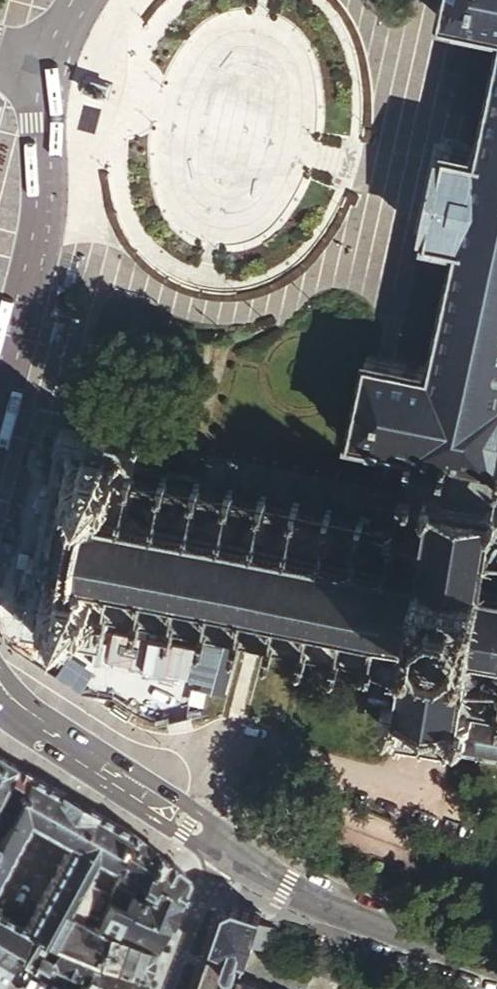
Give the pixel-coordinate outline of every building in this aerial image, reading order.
[(439,17),(478,24),(496,28),(496,0),(442,0),(439,17)] [(496,59),(483,119),(476,151),(456,244),(448,280),(430,366),(397,359),(378,355),(368,353),(362,379),(349,436),(406,447),(491,463),(496,435),(496,52),(496,59)] [(456,244),(476,151),(461,148),(446,145),(444,153),(439,152),(431,192),(423,228),(428,229),(426,237),(456,244)] [(406,447),(405,454),(407,455),(400,492),(233,459),(205,453),(200,478),(128,464),(129,459),(131,460),(134,446),(131,443),(120,440),(119,446),(105,453),(94,450),(82,438),(83,433),(70,431),(66,433),(64,446),(70,448),(77,462),(74,473),(63,484),(57,483),(55,495),(59,496),(71,519),(75,520),(69,540),(66,540),(48,558),(45,558),(43,570),(48,571),(55,585),(53,596),(42,607),(36,607),(34,618),(36,622),(48,624),(49,619),(64,612),(74,614),(86,626),(85,631),(96,633),(99,631),(102,619),(98,618),(100,615),(103,612),(108,619),(114,615),(113,613),(114,606),(134,610),(133,617),(131,618),(135,625),(141,621),(140,619),(142,612),(167,617),(166,623),(164,625),(168,631),(175,627),(173,625),(175,619),(199,623),(198,629),(197,631),(201,637),(207,634),(206,632),(208,625),(233,630),(232,636),(230,638),(234,644),(240,639),(239,638),(241,631),(256,634),(267,636),(266,643),(264,645),(269,651),(274,646),(273,644),(275,637),(300,643),(298,649),(296,651),(300,657),(307,653),(306,651),(307,644),(332,649),(330,656),(328,658),(333,664),(340,660),(338,658),(339,651),(363,656),(362,657),(366,665),(368,664),(365,677),(360,676),(358,682),(364,683),(364,685),(366,686),(366,692),(371,693),(372,686),(385,689),(384,697),(385,698),(385,704),(389,710),(394,711),(393,718),(398,719),(397,729),(392,728),(392,733),(395,734),(395,735),(396,735),(396,739),(402,740),(403,737),(407,737),(407,741),(411,742),(415,736),(407,720),(423,706),(423,704),(432,705),(441,707),(441,710),(451,727),(437,740),(438,746),(443,747),(443,744),(449,745),(448,748),(455,749),(454,751),(458,752),(459,750),(476,753),(476,755),(480,756),(481,753),(496,756),(496,464),(491,463),(406,447)] [(405,454),(406,447),(349,436),(346,453),(238,431),(233,459),(400,492),(407,455),(405,454)] [(15,762),(5,756),(0,754),(0,790),(15,762)] [(15,762),(0,790),(0,812),(5,815),(27,769),(23,767),(15,762)] [(9,958),(25,930),(63,950),(89,960),(91,956),(102,927),(94,924),(77,918),(96,886),(81,878),(93,857),(107,865),(124,827),(102,813),(71,795),(67,793),(27,769),(5,815),(0,826),(0,869),(27,820),(69,843),(24,924),(0,911),(0,973),(9,958)] [(145,842),(124,827),(107,865),(106,868),(118,874),(114,882),(128,888),(139,892),(142,885),(145,887),(150,877),(174,893),(182,875),(180,869),(145,842)] [(171,899),(174,893),(150,877),(145,887),(142,885),(139,892),(128,888),(121,904),(161,921),(171,899)] [(128,888),(114,882),(106,898),(121,904),(128,888)] [(106,898),(94,924),(102,927),(150,947),(151,943),(155,935),(161,921),(121,904),(106,898)] [(234,966),(241,967),(250,942),(257,920),(260,910),(232,902),(223,907),(216,925),(217,925),(215,932),(211,943),(227,949),(223,963),(225,966),(230,968),(234,966)] [(275,925),(257,920),(250,942),(268,947),(275,925)] [(97,958),(141,975),(143,968),(146,961),(149,949),(150,947),(102,927),(91,956),(97,958)] [(9,958),(29,968),(32,963),(48,969),(50,965),(67,973),(63,983),(64,983),(77,988),(80,988),(136,988),(141,975),(97,958),(95,965),(88,962),(89,960),(63,950),(25,930),(9,958)] [(219,971),(223,963),(227,949),(211,943),(206,956),(195,988),(213,988),(219,971)] [(91,956),(89,960),(88,962),(95,965),(97,958),(91,956)] [(0,973),(0,986),(5,988),(13,988),(22,974),(30,978),(34,970),(29,968),(9,958),(0,973)] [(219,971),(213,988),(233,988),(237,979),(219,971)] [(63,986),(64,983),(63,983),(40,972),(31,988),(68,988),(63,986)] [(252,985),(237,979),(233,988),(250,988),(252,985)]
